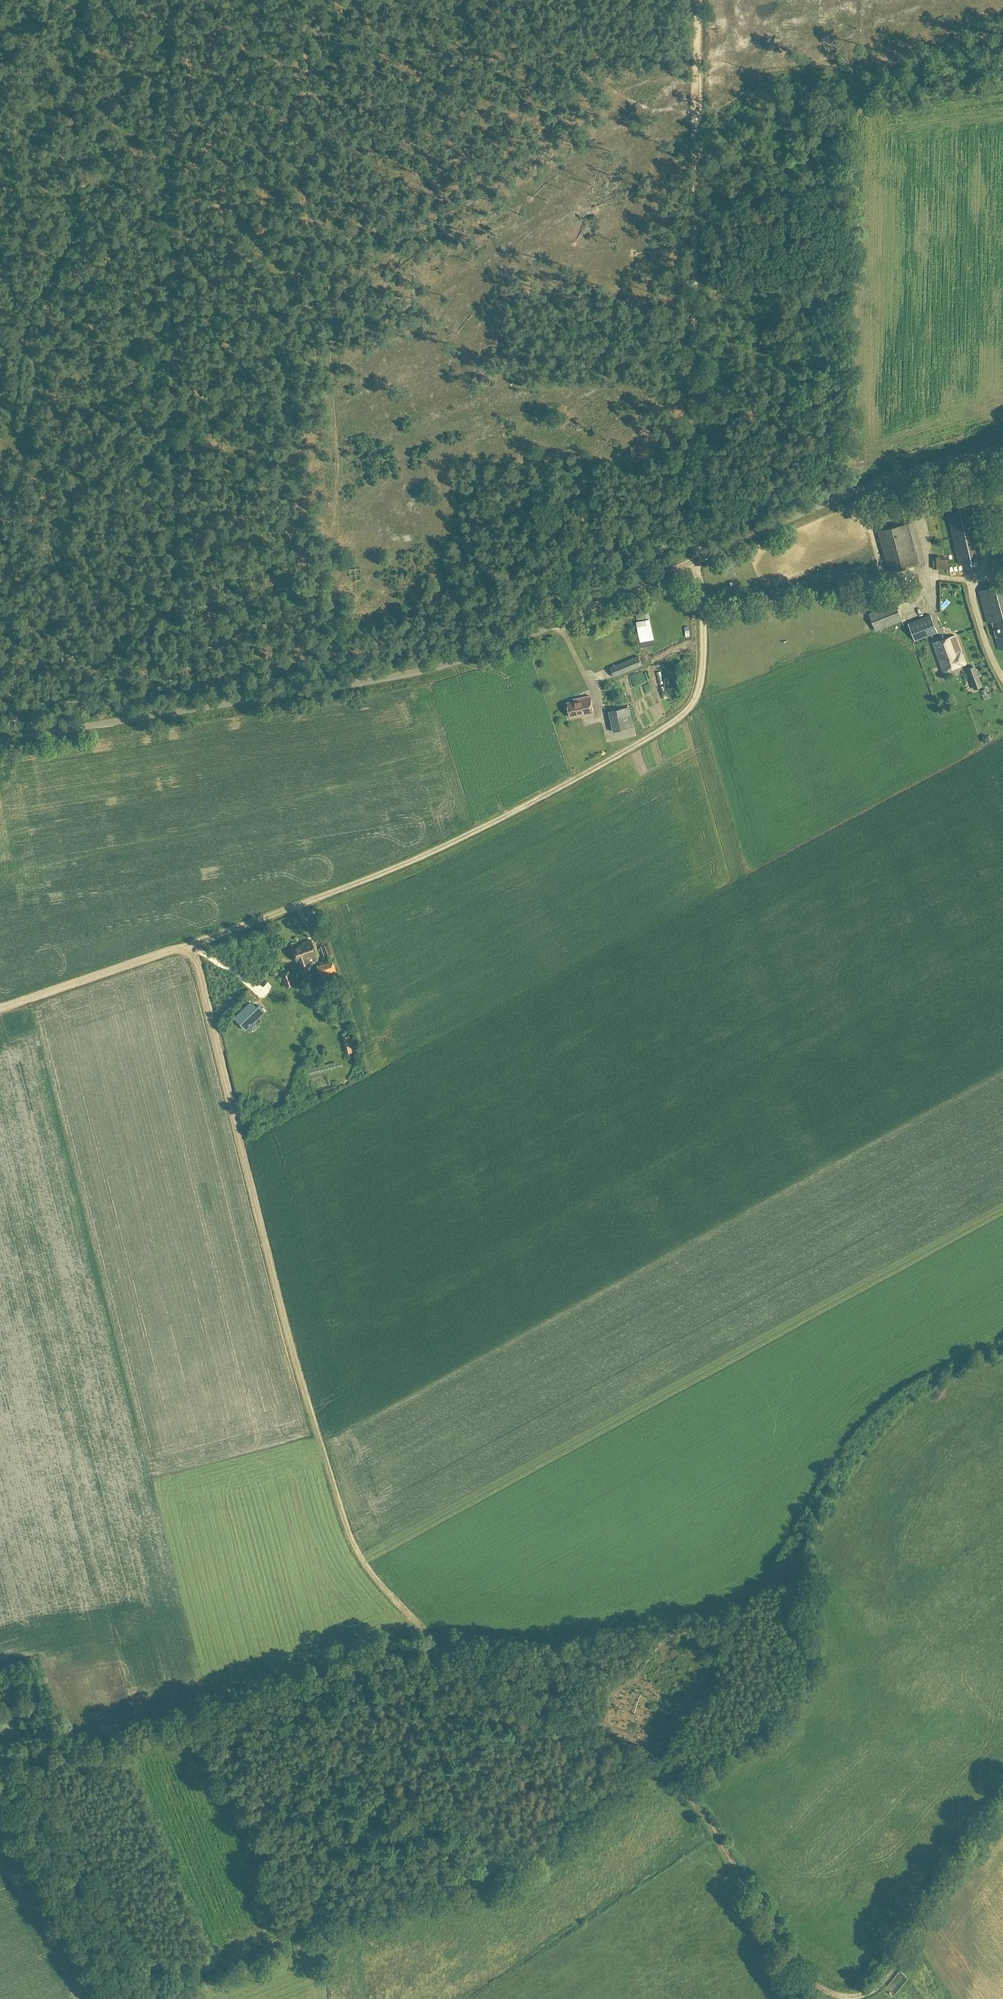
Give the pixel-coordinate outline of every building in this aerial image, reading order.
[(984,558),(969,489),(942,496),(958,564),(984,558)] [(912,522),(878,531),(889,572),(923,563),(912,522)] [(1001,551),(991,557),(993,568),(1002,571),(1002,552),(1001,551)] [(932,569),(941,568),(940,557),(931,557),(932,569)] [(992,622),(999,650),(1002,649),(1002,585),(979,591),(987,623),(992,622)] [(869,614),(876,631),(902,620),(895,604),(869,614)] [(931,615),(908,624),(915,641),(937,632),(931,615)] [(955,635),(933,643),(943,672),(966,664),(961,651),(955,635)] [(642,666),(640,658),(639,655),(637,656),(609,667),(614,678),(642,666)] [(983,687),(975,666),(966,669),(974,690),(983,687)] [(574,700),(574,701),(567,703),(570,717),(583,714),(583,716),(594,714),(590,696),(574,700)] [(633,728),(629,707),(609,712),(613,732),(633,728)] [(292,948),(296,961),(297,960),(299,968),(310,964),(308,959),(316,956),(311,940),(302,943),(303,945),(292,948)] [(325,960),(329,959),(333,958),(328,944),(320,946),(325,960)] [(320,976),(336,970),(332,961),(316,966),(320,976)] [(280,973),(285,988),(295,984),(290,970),(280,973)] [(243,1021),(248,1027),(265,1012),(259,1005),(256,1008),(250,1003),(234,1018),(240,1024),(243,1021)] [(346,1052),(354,1052),(354,1034),(345,1034),(346,1052)]
